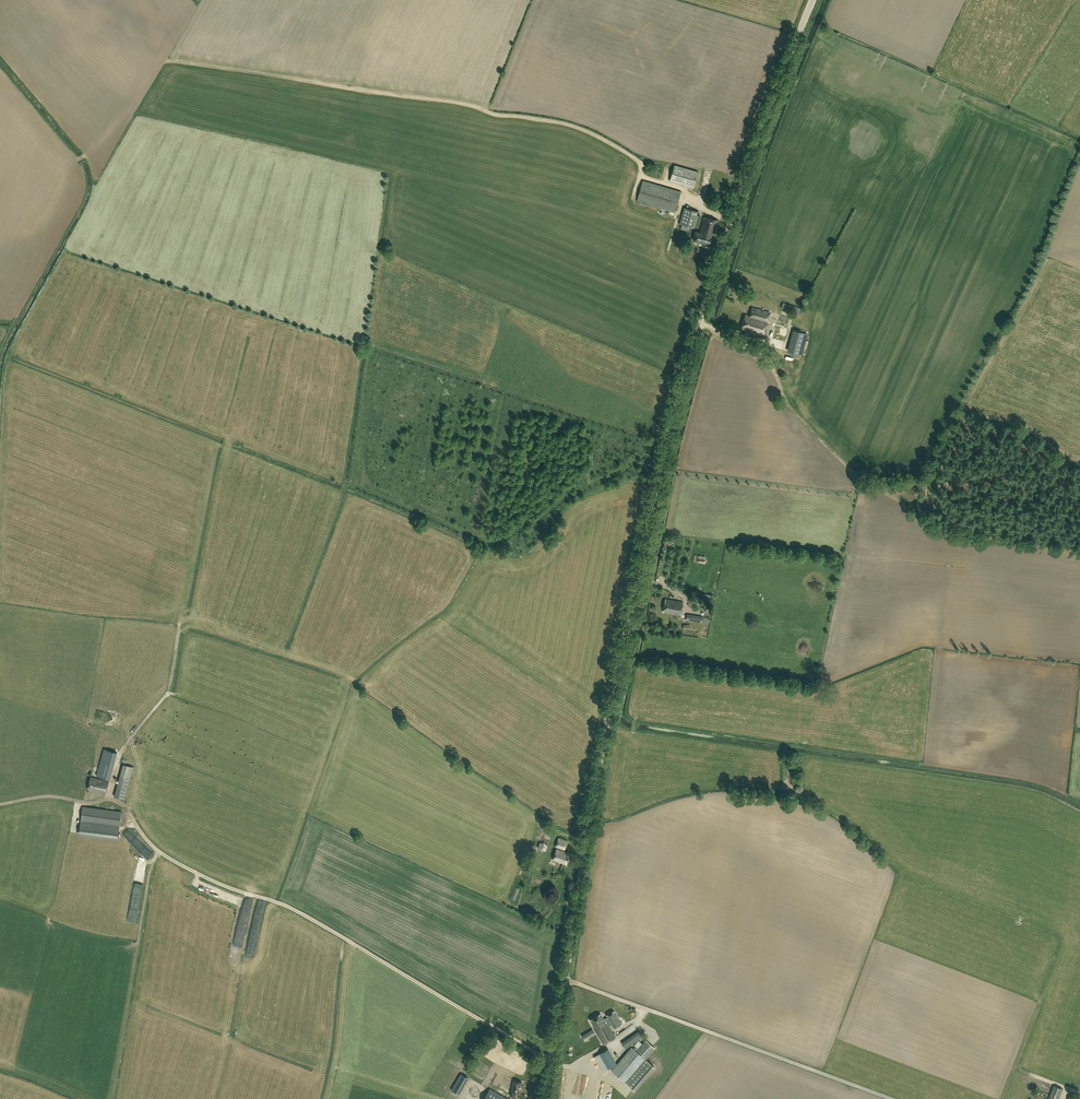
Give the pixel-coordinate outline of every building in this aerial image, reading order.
[(669,181),(693,188),(698,172),(674,165),(669,181)] [(681,192),(643,181),(637,201),(675,212),(681,192)] [(679,224),(694,228),(699,212),(684,208),(679,224)] [(718,220),(704,217),(700,233),(696,232),(693,241),(712,246),(714,235),(718,220)] [(781,308),(799,314),(801,309),(783,303),(781,308)] [(741,328),(763,335),(770,312),(752,307),(750,316),(745,314),(741,328)] [(781,338),(784,326),(775,323),(771,335),(781,338)] [(800,353),(804,331),(792,329),(788,351),(800,353)] [(683,602),(665,599),(663,612),(681,615),(683,602)] [(701,605),(703,605),(702,610),(709,612),(711,602),(702,600),(701,605)] [(117,753),(104,749),(96,776),(109,780),(117,753)] [(122,770),(117,786),(115,797),(125,799),(127,789),(134,767),(129,766),(123,764),(122,770)] [(87,789),(105,794),(109,782),(91,777),(87,789)] [(119,826),(121,812),(83,807),(81,821),(79,835),(118,840),(119,826)] [(125,836),(138,849),(147,858),(151,854),(128,832),(125,836)] [(540,838),(538,841),(541,842),(539,845),(544,848),(547,842),(540,838)] [(555,847),(564,850),(567,841),(559,838),(555,847)] [(553,860),(566,864),(570,853),(556,849),(553,860)] [(135,908),(136,904),(132,902),(126,919),(133,922),(138,909),(135,908)] [(614,1028),(622,1024),(614,1011),(606,1015),(607,1017),(604,1019),(601,1013),(590,1020),(595,1028),(594,1029),(603,1044),(615,1037),(607,1025),(611,1022),(614,1028)] [(626,1048),(644,1036),(640,1030),(622,1043),(626,1048)] [(572,1060),(575,1038),(567,1036),(564,1059),(572,1060)] [(611,1070),(633,1090),(654,1067),(645,1059),(655,1048),(646,1040),(636,1051),(632,1047),(611,1070)] [(607,1049),(602,1052),(599,1054),(608,1069),(615,1064),(607,1049)] [(468,1078),(460,1073),(451,1089),(459,1094),(468,1078)] [(614,1079),(607,1078),(604,1098),(610,1098),(614,1079)] [(517,1098),(523,1098),(525,1096),(520,1093),(522,1082),(513,1080),(511,1095),(517,1098)] [(1061,1095),(1063,1089),(1054,1085),(1051,1091),(1052,1092),(1049,1098),(1060,1098),(1061,1095)] [(480,1092),(478,1087),(472,1087),(469,1092),(472,1097),(477,1097),(480,1092)] [(490,1088),(484,1098),(508,1098),(490,1088)]
